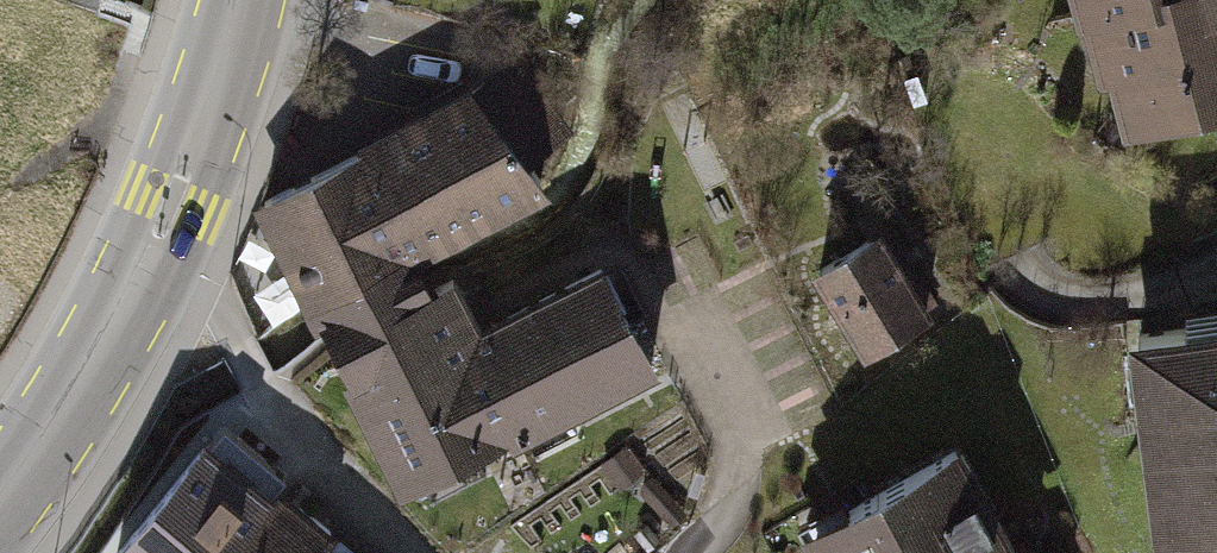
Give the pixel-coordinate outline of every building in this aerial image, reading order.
[(1096,76),(1114,72),(1126,122),(1216,100),(1216,0),(1078,0),(1096,76)] [(472,76),(353,151),(348,222),(428,251),(542,192),(540,169),(581,129),(520,63),(487,89),(472,76)] [(348,222),(353,151),(254,202),(325,336),(408,493),(500,443),(441,415),(484,321),(449,276),(428,251),(348,222)] [(898,224),(815,270),(870,369),(953,323),(898,224)] [(441,415),(500,443),(662,373),(605,268),(484,321),(441,415)] [(1129,324),(1156,552),(1216,552),(1216,314),(1129,324)] [(800,528),(814,552),(1023,552),(958,438),(800,528)] [(214,442),(120,552),(219,552),(272,491),(214,442)] [(272,491),(219,552),(327,552),(335,544),(272,491)]
